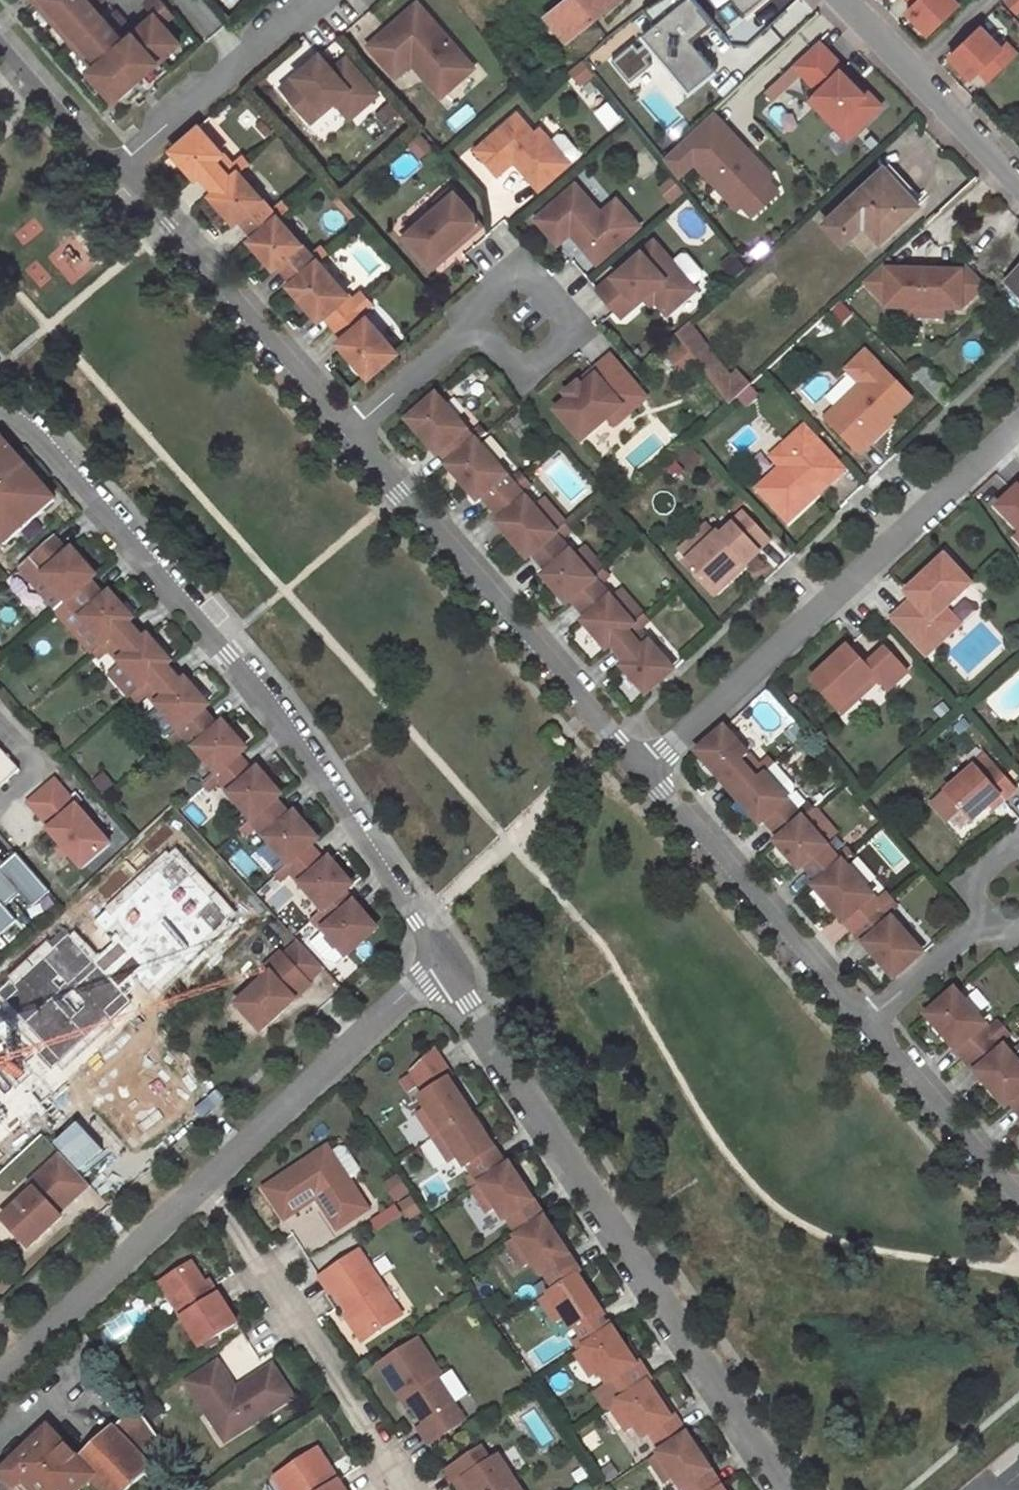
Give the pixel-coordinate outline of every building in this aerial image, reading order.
[(113,101),(176,46),(159,27),(169,18),(155,0),(151,0),(142,8),(148,15),(118,40),(112,34),(122,27),(111,15),(103,22),(93,12),(102,4),(99,0),(40,0),(34,5),(92,71),(89,74),(113,101)] [(546,16),(567,40),(617,0),(565,0),(546,16)] [(917,3),(909,10),(930,32),(962,2),(960,0),(914,0),(917,3)] [(1007,2),(1017,13),(1018,11),(1018,0),(1010,0),(1007,2)] [(472,67),(417,2),(364,46),(392,78),(410,63),(438,96),(472,67)] [(676,60),(637,12),(605,36),(645,85),(676,60)] [(990,80),(1018,53),(1008,42),(1003,47),(983,26),(952,56),(973,77),(980,70),(990,80)] [(794,83),(852,142),(887,108),(820,40),(766,92),(775,102),(794,83)] [(317,56),(277,91),(307,125),(332,103),(336,108),(350,96),(361,108),(375,96),(343,59),(330,71),(317,56)] [(93,96),(101,89),(89,74),(80,81),(93,96)] [(350,96),(336,108),(347,120),(361,108),(350,96)] [(596,112),(609,131),(623,122),(610,103),(596,112)] [(531,132),(514,111),(472,148),(494,174),(511,160),(536,189),(567,161),(536,126),(531,132)] [(683,180),(695,168),(752,223),(788,186),(713,112),(664,161),(683,180)] [(234,173),(195,128),(167,152),(191,179),(196,175),(212,193),(234,173)] [(919,204),(884,167),(828,219),(842,234),(860,218),(880,240),(919,204)] [(274,218),(234,173),(212,193),(207,197),(231,224),(236,220),(252,238),(274,218)] [(597,212),(573,183),(531,218),(553,242),(565,231),(592,262),(635,226),(622,210),(607,223),(597,212)] [(472,215),(449,189),(433,203),(437,208),(400,241),(427,271),(465,239),(462,235),(474,224),(472,215)] [(612,199),(597,212),(607,223),(622,210),(612,199)] [(313,263),(274,218),(252,238),(247,242),(270,269),(275,265),(291,283),(313,263)] [(694,288),(648,238),(591,289),(619,319),(641,298),(649,306),(653,301),(665,314),(694,288)] [(923,310),(923,271),(895,272),(884,261),(862,285),(887,307),(887,310),(905,310),(923,310)] [(960,307),(984,284),(961,261),(950,271),(923,271),(923,310),(942,309),(960,309),(960,307)] [(352,308),(313,263),(291,283),(286,287),(315,321),(320,316),(330,328),(352,308)] [(1008,285),(1007,285),(1018,297),(1018,274),(1008,285)] [(352,308),(330,328),(340,339),(335,343),(365,378),(392,354),(352,308)] [(729,381),(689,324),(676,336),(728,406),(748,387),(736,375),(729,381)] [(861,350),(843,369),(857,383),(876,365),(861,350)] [(642,402),(606,361),(562,397),(567,402),(552,415),(578,445),(605,422),(611,429),(642,402)] [(953,398),(923,364),(912,375),(943,408),(953,398)] [(908,397),(876,365),(857,383),(822,419),(858,455),(890,423),(886,419),(908,397)] [(472,445),(433,401),(406,425),(434,458),(440,454),(449,465),(472,445)] [(840,472),(798,427),(766,458),(774,468),(750,490),(783,526),(840,472)] [(512,491),(472,445),(449,465),(444,469),(476,506),(481,501),(489,511),(512,491)] [(47,503),(0,452),(0,547),(47,503)] [(500,534),(523,560),(528,556),(550,538),(551,536),(512,491),(489,511),(499,523),(505,529),(500,534)] [(505,529),(499,523),(494,527),(500,534),(505,529)] [(754,554),(729,526),(717,537),(713,533),(680,563),(707,595),(754,554)] [(589,583),(550,538),(528,556),(543,573),(538,577),(563,606),(568,601),(589,583)] [(49,539),(25,560),(63,603),(86,582),(91,578),(69,552),(63,555),(49,539)] [(971,585),(944,557),(902,596),(909,603),(890,621),(924,658),(958,625),(944,610),(971,585)] [(86,582),(63,603),(100,646),(124,626),(129,621),(106,595),(101,598),(86,582)] [(606,601),(589,583),(568,601),(583,618),(578,623),(602,651),(607,647),(629,628),(606,601)] [(617,592),(606,601),(629,628),(640,618),(617,592)] [(124,626),(100,646),(138,689),(162,669),(167,664),(144,638),(138,642),(124,626)] [(666,671),(629,628),(607,647),(621,663),(616,667),(639,694),(666,671)] [(905,675),(882,652),(863,670),(845,651),(808,686),(839,718),(875,684),(885,695),(905,675)] [(162,669),(138,689),(176,733),(199,712),(204,708),(182,682),(176,685),(162,669)] [(199,712),(176,733),(214,776),(234,758),(242,751),(220,724),(214,728),(199,712)] [(562,742),(549,728),(541,735),(553,750),(562,742)] [(761,776),(723,733),(695,758),(720,784),(726,780),(739,795),(761,776)] [(1,751),(0,752),(0,782),(3,785),(19,771),(1,751)] [(214,776),(211,779),(248,822),(271,803),(277,797),(254,771),(249,774),(234,758),(214,776)] [(778,840),(800,821),(785,803),(795,794),(772,767),(761,776),(739,795),(733,799),(758,828),(764,823),(778,840)] [(981,779),(971,769),(943,796),(967,823),(986,807),(989,812),(1011,792),(992,769),(981,779)] [(55,779),(29,803),(51,828),(49,830),(63,845),(69,853),(83,868),(111,843),(55,779)] [(248,822),(247,823),(285,867),(305,849),(313,842),(291,816),(285,819),(271,803),(248,822)] [(778,840),(773,845),(794,869),(820,844),(800,821),(778,840)] [(839,866),(820,844),(794,869),(797,872),(803,868),(817,884),(839,866)] [(63,845),(58,849),(65,857),(69,853),(63,845)] [(285,867),(282,869),(319,913),(340,894),(348,888),(325,861),(320,865),(305,849),(285,867)] [(18,857),(3,870),(35,907),(50,894),(18,857)] [(173,858),(95,929),(154,993),(229,923),(173,858)] [(879,910),(840,865),(839,866),(817,884),(812,889),(851,934),(879,910)] [(373,931),(340,894),(319,913),(317,915),(326,926),(319,933),(342,958),(373,931)] [(16,924),(0,904),(0,938),(16,924)] [(919,955),(879,910),(851,934),(891,980),(919,955)] [(69,942),(3,1002),(60,1068),(128,1003),(69,942)] [(322,968),(298,942),(283,957),(280,954),(264,969),(269,974),(236,1005),(261,1032),(295,1000),(294,999),(309,985),(306,982),(322,968)] [(952,991),(923,1017),(963,1062),(991,1038),(952,991)] [(991,1038),(963,1062),(1002,1108),(1007,1103),(1018,1093),(1018,1048),(1008,1035),(997,1045),(991,1038)] [(430,1139),(467,1115),(445,1082),(448,1080),(431,1052),(408,1073),(423,1094),(416,1099),(423,1110),(415,1116),(430,1139)] [(40,1117),(0,1075),(0,1152),(40,1117)] [(1007,1103),(1018,1116),(1018,1093),(1007,1103)] [(478,1186),(503,1169),(467,1115),(430,1139),(446,1164),(455,1158),(462,1169),(465,1167),(478,1186)] [(340,1144),(328,1152),(337,1166),(350,1159),(340,1144)] [(328,1152),(323,1145),(259,1187),(280,1218),(311,1196),(332,1228),(363,1207),(337,1166),(328,1152)] [(60,1156),(45,1169),(73,1200),(88,1186),(60,1156)] [(478,1186),(469,1191),(485,1216),(494,1210),(501,1221),(504,1219),(516,1237),(541,1221),(506,1167),(503,1169),(478,1186)] [(33,1191),(1,1221),(27,1249),(60,1218),(57,1215),(73,1200),(45,1169),(28,1185),(33,1191)] [(516,1237),(505,1245),(521,1270),(529,1264),(537,1275),(540,1273),(552,1292),(574,1277),(577,1275),(541,1221),(516,1237)] [(397,1313),(355,1249),(314,1276),(324,1291),(328,1289),(359,1338),(397,1313)] [(188,1266),(158,1285),(198,1347),(234,1324),(215,1295),(210,1299),(188,1266)] [(552,1292),(538,1301),(553,1325),(561,1319),(569,1331),(572,1329),(585,1347),(609,1331),(574,1277),(552,1292)] [(585,1347),(573,1355),(589,1380),(597,1374),(605,1385),(611,1381),(623,1399),(645,1385),(648,1383),(635,1362),(631,1365),(609,1331),(585,1347)] [(440,1376),(414,1337),(377,1362),(401,1398),(404,1395),(422,1424),(416,1428),(427,1445),(464,1420),(437,1378),(440,1376)] [(215,1369),(185,1390),(204,1418),(213,1412),(232,1439),(291,1398),(270,1368),(232,1394),(215,1369)] [(623,1399),(608,1409),(624,1433),(632,1427),(639,1439),(646,1434),(659,1453),(684,1437),(670,1416),(667,1418),(645,1385),(623,1399)] [(47,1429),(1,1473),(17,1489),(80,1489),(92,1479),(103,1489),(129,1489),(168,1452),(137,1407),(78,1461),(47,1429)] [(684,1437),(659,1453),(647,1461),(662,1484),(671,1479),(679,1489),(682,1487),(684,1489),(718,1489),(684,1437)] [(480,1449),(445,1472),(457,1489),(518,1489),(496,1456),(488,1461),(480,1449)] [(314,1450),(305,1456),(325,1488),(335,1482),(314,1450)] [(305,1456),(273,1476),(282,1489),(341,1489),(335,1482),(325,1488),(305,1456)]
